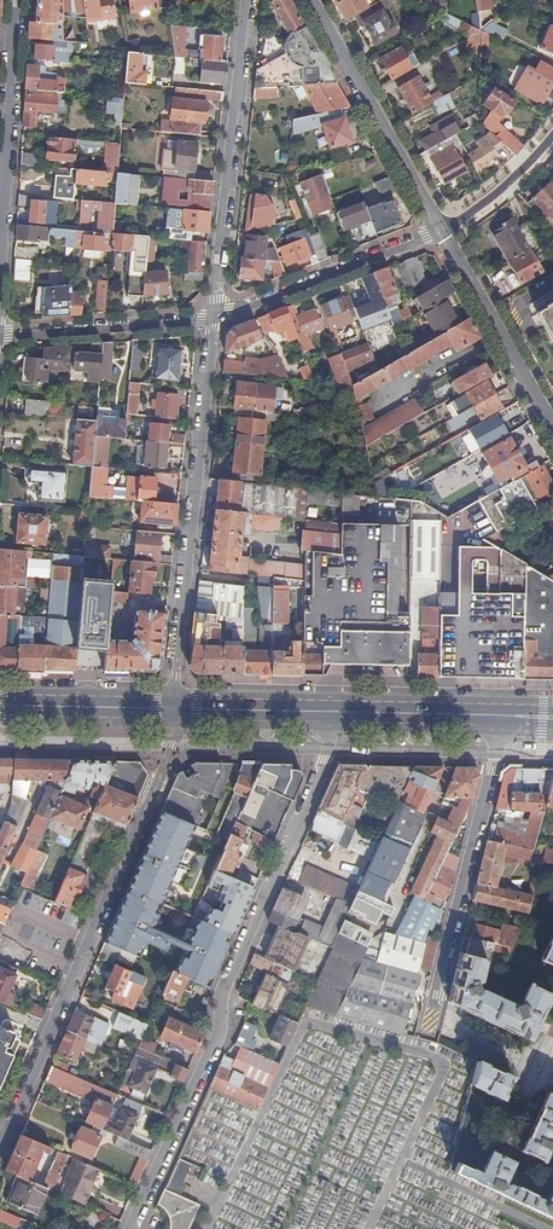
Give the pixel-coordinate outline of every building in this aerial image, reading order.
[(51,42),(52,30),(57,30),(57,24),(62,24),(62,19),(60,0),(38,0),(36,24),(30,24),(29,40),(51,42)] [(62,19),(86,21),(83,0),(60,0),(62,19)] [(86,22),(115,18),(112,1),(97,3),(97,0),(83,0),(86,21),(86,22)] [(131,14),(166,9),(165,0),(129,0),(131,14)] [(256,71),(254,90),(277,88),(303,87),(336,85),(289,0),(280,0),(272,4),(291,37),(288,40),(287,43),(285,50),(287,56),(256,71)] [(343,22),(355,15),(365,10),(359,0),(331,0),(343,22)] [(355,15),(360,24),(363,23),(375,45),(397,33),(391,22),(389,24),(382,11),(389,7),(385,0),(382,0),(365,10),(355,15)] [(478,12),(491,10),(490,0),(476,0),(478,12)] [(448,15),(441,18),(457,29),(466,39),(481,31),(462,22),(448,15)] [(506,32),(489,24),(485,28),(481,31),(491,36),(502,41),(506,32)] [(175,58),(183,59),(186,28),(169,27),(174,59),(175,58)] [(550,27),(541,49),(552,55),(552,28),(550,27)] [(94,31),(87,32),(89,45),(90,51),(97,52),(94,31)] [(481,31),(466,39),(460,42),(466,52),(480,44),(481,31)] [(491,36),(481,31),(480,44),(480,47),(487,50),(491,36)] [(189,51),(188,60),(221,62),(223,38),(204,36),(202,52),(189,51)] [(35,46),(34,60),(53,62),(53,63),(70,65),(71,55),(65,55),(66,43),(63,43),(54,42),(54,48),(35,46)] [(380,60),(392,81),(413,70),(405,56),(400,49),(380,60)] [(125,85),(145,86),(146,74),(140,73),(142,56),(128,54),(126,70),(125,85)] [(405,56),(413,70),(419,66),(413,54),(409,57),(405,56)] [(183,59),(175,58),(173,74),(183,75),(184,66),(201,68),(200,82),(224,84),(226,63),(221,62),(188,60),(183,59)] [(540,62),(535,72),(527,68),(515,89),(542,105),(552,86),(552,69),(540,62)] [(46,69),(27,67),(26,92),(56,94),(63,94),(65,95),(66,80),(58,80),(58,77),(46,76),(46,69)] [(398,89),(413,115),(434,103),(444,97),(440,91),(430,98),(425,89),(428,87),(426,85),(423,87),(418,78),(398,89)] [(303,87),(318,115),(340,110),(350,109),(336,85),(303,87)] [(254,90),(253,100),(278,98),(277,88),(254,90)] [(223,93),(176,89),(175,98),(222,102),(223,93)] [(492,113),(484,126),(491,133),(504,146),(515,156),(523,147),(497,124),(504,113),(507,115),(514,103),(495,90),(484,107),(492,113)] [(56,98),(56,94),(26,92),(23,128),(36,129),(37,114),(56,115),(58,98),(56,98)] [(444,97),(434,103),(440,114),(455,105),(449,94),(444,97)] [(120,126),(122,98),(104,97),(103,114),(113,114),(112,125),(120,126)] [(162,122),(161,133),(200,137),(202,124),(205,125),(207,105),(173,101),(171,121),(172,121),(171,123),(162,122)] [(292,121),(291,129),(302,128),(321,124),(328,149),(350,143),(340,110),(318,115),(292,121)] [(422,143),(427,152),(456,135),(458,134),(453,126),(457,124),(453,116),(431,128),(435,136),(422,143)] [(504,146),(491,133),(488,136),(476,143),(479,149),(467,156),(476,172),(490,165),(489,162),(498,158),(495,153),(504,146)] [(456,135),(427,152),(445,184),(466,172),(454,151),(462,146),(456,135)] [(75,163),(77,147),(77,141),(50,139),(48,161),(75,163)] [(196,145),(177,143),(176,154),(167,153),(162,152),(160,171),(162,171),(161,179),(163,179),(188,181),(195,182),(196,172),(193,172),(196,145)] [(107,144),(106,149),(104,174),(117,175),(120,145),(107,144)] [(21,167),(39,168),(40,157),(22,155),(21,167)] [(104,174),(76,171),(74,185),(106,188),(107,184),(116,185),(117,175),(104,174)] [(51,199),(70,199),(71,172),(52,172),(51,199)] [(115,205),(134,207),(137,177),(117,175),(116,185),(115,195),(115,205)] [(328,197),(321,178),(299,186),(307,205),(328,197)] [(390,178),(373,185),(381,199),(398,193),(390,178)] [(187,190),(188,181),(163,179),(162,188),(161,205),(211,209),(212,197),(193,195),(193,191),(187,190)] [(535,213),(551,231),(552,229),(552,222),(548,217),(552,213),(552,187),(551,185),(533,200),(540,209),(535,213)] [(32,198),(43,199),(44,189),(19,187),(19,197),(32,198)] [(107,194),(106,205),(115,205),(115,195),(107,194)] [(251,196),(246,233),(266,228),(274,226),(276,214),(265,212),(267,198),(251,196)] [(44,215),(53,215),(54,200),(45,200),(45,203),(31,202),(32,198),(19,197),(18,207),(31,208),(29,224),(43,225),(44,215)] [(302,220),(295,201),(289,204),(296,221),(302,220)] [(100,209),(99,222),(98,227),(98,234),(112,235),(115,205),(106,205),(82,203),(81,206),(80,223),(90,224),(92,211),(97,212),(97,209),(100,209)] [(382,204),(366,210),(370,221),(376,235),(401,225),(392,203),(382,206),(382,204)] [(364,204),(336,215),(342,232),(370,221),(366,210),(364,204)] [(169,240),(191,242),(192,232),(208,233),(210,213),(167,210),(165,229),(170,229),(169,240)] [(493,233),(509,264),(538,248),(529,231),(521,236),(512,219),(503,225),(505,227),(493,233)] [(17,227),(16,241),(31,242),(31,246),(49,247),(50,235),(55,235),(55,236),(67,237),(66,248),(74,249),(76,232),(17,227)] [(310,239),(307,231),(286,239),(289,246),(280,250),(287,267),(309,259),(312,266),(320,263),(310,239)] [(76,232),(74,249),(111,252),(111,250),(112,235),(98,234),(95,234),(95,238),(88,237),(88,233),(76,232)] [(112,235),(111,250),(135,252),(133,273),(131,273),(129,296),(143,297),(145,274),(146,263),(148,238),(112,235)] [(318,235),(310,239),(320,263),(328,260),(318,235)] [(247,237),(244,261),(263,262),(268,263),(280,263),(274,247),(264,251),(265,239),(247,237)] [(191,242),(188,272),(200,273),(203,243),(191,242)] [(32,261),(36,262),(37,251),(16,249),(15,260),(32,261)] [(531,253),(511,264),(522,285),(542,273),(531,253)] [(404,263),(414,287),(415,291),(427,286),(416,258),(404,263)] [(31,283),(32,261),(15,260),(14,282),(31,283)] [(261,281),(262,270),(263,262),(244,261),(242,260),(240,279),(261,281)] [(268,263),(271,271),(275,281),(286,277),(280,263),(268,263)] [(396,294),(386,269),(373,275),(386,308),(390,307),(387,298),(396,294)] [(145,274),(143,297),(169,295),(167,272),(145,274)] [(188,272),(185,273),(185,281),(202,283),(203,273),(200,273),(188,272)] [(371,305),(354,311),(358,321),(364,336),(387,328),(389,331),(394,329),(393,328),(390,319),(386,308),(373,275),(361,279),(371,305)] [(99,282),(96,314),(105,313),(108,283),(99,282)] [(414,302),(418,311),(420,313),(422,312),(444,300),(455,293),(448,282),(414,302)] [(44,289),(42,314),(42,319),(69,316),(70,298),(71,287),(51,289),(44,289)] [(81,299),(70,298),(69,316),(79,316),(81,299)] [(335,330),(352,324),(342,300),(321,308),(330,332),(335,330)] [(444,300),(422,312),(437,338),(459,326),(444,300)] [(539,314),(549,331),(552,339),(552,305),(539,314)] [(285,309),(258,320),(264,334),(273,331),(275,335),(293,328),(290,320),(285,309)] [(295,318),(303,338),(323,330),(315,311),(295,318)] [(366,449),(424,415),(416,401),(365,429),(364,423),(373,421),(369,405),(361,406),(360,402),(371,397),(369,393),(448,348),(449,350),(454,347),(456,352),(480,338),(470,320),(459,326),(437,338),(408,355),(404,357),(378,372),(371,376),(351,387),(356,407),(360,424),(361,430),(365,448),(366,449)] [(227,336),(225,355),(227,355),(260,342),(252,322),(232,330),(227,336)] [(133,342),(131,366),(141,367),(143,341),(133,342)] [(102,344),(92,345),(91,356),(76,354),(74,372),(88,373),(88,383),(99,384),(99,380),(102,344)] [(102,344),(99,380),(109,381),(112,344),(102,344)] [(72,346),(45,349),(44,361),(30,359),(29,369),(24,368),(22,383),(48,385),(49,372),(70,373),(72,346)] [(368,346),(340,357),(347,375),(357,371),(357,370),(367,366),(371,376),(378,372),(368,346)] [(159,349),(156,373),(179,375),(182,352),(159,349)] [(328,358),(338,385),(351,387),(347,375),(340,357),(338,353),(328,358)] [(244,365),(224,362),(223,373),(287,380),(278,358),(259,363),(256,361),(250,360),(244,361),(244,365)] [(455,383),(461,394),(490,377),(484,366),(476,371),(474,367),(466,372),(468,376),(455,383)] [(299,371),(304,381),(314,383),(311,376),(308,368),(299,371)] [(237,383),(234,410),(252,412),(272,414),(275,388),(237,383)] [(450,404),(457,417),(466,412),(473,408),(494,396),(486,383),(450,404)] [(351,387),(338,385),(337,398),(347,400),(349,409),(356,407),(351,387)] [(156,395),(153,419),(177,421),(179,398),(156,395)] [(127,416),(137,417),(138,397),(129,396),(127,416)] [(494,396),(473,408),(480,421),(501,409),(494,396)] [(27,404),(26,417),(66,420),(67,408),(27,404)] [(525,418),(517,404),(498,415),(506,429),(525,418)] [(252,412),(234,410),(233,420),(239,421),(236,447),(263,450),(266,423),(251,422),(252,412)] [(292,411),(292,417),(311,419),(312,412),(299,410),(299,412),(292,411)] [(457,417),(450,421),(455,430),(471,421),(466,412),(457,417)] [(496,414),(460,433),(470,452),(506,433),(496,414)] [(127,421),(96,418),(96,419),(96,422),(94,438),(108,439),(125,440),(127,421)] [(92,422),(76,421),(73,466),(92,468),(94,438),(96,422),(92,422)] [(150,422),(147,443),(168,444),(170,426),(157,425),(157,422),(150,422)] [(181,444),(182,434),(171,433),(170,443),(181,444)] [(101,469),(105,469),(108,439),(94,438),(92,468),(101,469)] [(526,468),(510,439),(481,455),(497,484),(484,492),(487,497),(537,469),(534,463),(526,468)] [(147,443),(145,442),(142,468),(165,470),(168,444),(147,443)] [(263,450),(236,447),(232,474),(250,476),(259,477),(260,469),(264,469),(264,465),(261,465),(261,462),(263,450)] [(542,466),(537,469),(487,497),(478,503),(484,512),(496,534),(504,530),(537,511),(534,505),(552,495),(552,487),(542,466)] [(89,499),(99,499),(101,469),(92,468),(89,499)] [(66,474),(29,471),(28,484),(40,485),(38,502),(64,503),(66,474)] [(392,486),(387,477),(374,485),(377,499),(388,501),(385,490),(392,486)] [(128,478),(126,501),(142,503),(154,504),(156,480),(128,478)] [(219,482),(215,512),(287,519),(303,521),(305,504),(335,508),(336,495),(258,486),(249,485),(219,482)] [(416,504),(411,494),(398,502),(404,503),(410,503),(416,504)] [(377,499),(376,499),(375,507),(404,510),(404,503),(398,502),(388,501),(377,499)] [(154,504),(142,503),(141,515),(137,515),(137,520),(140,520),(140,524),(175,528),(177,506),(154,504)] [(48,510),(20,507),(17,544),(45,547),(48,510)] [(237,576),(239,558),(241,537),(244,519),(254,520),(253,532),(285,535),(287,519),(215,512),(209,572),(237,576)] [(103,519),(88,518),(87,521),(87,528),(102,530),(103,519)] [(439,521),(410,520),(410,595),(418,595),(418,589),(429,589),(429,580),(439,580),(439,521)] [(306,536),(304,553),(340,555),(340,526),(310,523),(308,536),(306,536)] [(332,667),(338,667),(408,668),(409,615),(397,614),(398,527),(353,526),(340,526),(340,555),(304,553),(303,557),(304,568),(303,583),(302,644),(302,677),(320,677),(326,677),(332,667)] [(512,539),(504,530),(496,534),(483,542),(501,553),(512,539)] [(160,535),(137,533),(134,559),(156,561),(156,565),(158,565),(171,566),(172,557),(158,556),(160,535)] [(110,553),(90,551),(85,550),(84,554),(84,558),(109,561),(110,553)] [(51,585),(26,582),(23,581),(25,561),(53,563),(54,556),(0,551),(0,587),(25,588),(32,589),(43,589),(51,590),(51,585)] [(526,567),(501,553),(500,580),(525,580),(525,568),(526,567)] [(61,672),(74,672),(79,620),(84,558),(80,558),(54,556),(53,563),(25,561),(23,581),(26,582),(51,585),(51,590),(50,603),(42,603),(43,589),(32,589),(25,588),(25,592),(16,591),(15,605),(24,606),(24,614),(14,614),(14,618),(22,618),(49,620),(44,672),(61,672)] [(250,562),(249,577),(264,579),(273,580),(287,581),(303,583),(304,568),(250,562)] [(156,565),(133,563),(130,595),(146,597),(149,597),(151,576),(154,577),(155,570),(157,570),(158,565),(156,565)] [(548,581),(533,573),(525,568),(525,580),(524,596),(523,681),(552,682),(552,584),(548,581)] [(287,590),(287,581),(273,580),(273,606),(273,610),(273,620),(272,676),(286,677),(302,677),(302,644),(292,643),(288,626),(287,626),(287,610),(289,610),(289,606),(287,606),(287,594),(289,594),(289,590),(287,590)] [(242,618),(243,588),(199,583),(190,668),(195,675),(215,675),(241,676),(242,648),(215,648),(215,644),(212,644),(211,648),(206,648),(206,640),(219,641),(220,626),(216,625),(217,617),(226,618),(225,631),(232,632),(232,640),(242,641),(242,618)] [(14,618),(14,614),(24,614),(24,606),(15,605),(16,591),(25,592),(25,588),(0,587),(0,617),(14,618)] [(51,590),(43,589),(42,603),(50,603),(51,590)] [(111,593),(109,623),(114,624),(116,606),(113,606),(113,603),(129,604),(130,595),(122,594),(111,593)] [(523,681),(524,596),(500,595),(500,596),(458,595),(458,617),(439,617),(439,630),(439,641),(439,657),(438,679),(523,681)] [(127,643),(107,642),(105,673),(134,674),(153,674),(160,667),(166,614),(135,610),(132,639),(127,643)] [(22,618),(14,618),(0,617),(0,671),(8,671),(17,671),(22,618)] [(44,672),(49,620),(22,618),(17,671),(32,672),(44,672)] [(256,653),(257,635),(253,635),(253,618),(242,618),(242,641),(242,648),(241,676),(259,676),(272,676),(273,620),(268,620),(268,627),(260,627),(259,653),(256,653)] [(92,621),(79,620),(74,672),(95,673),(96,660),(89,660),(90,654),(89,654),(92,621)] [(439,630),(422,629),(422,641),(424,641),(439,641),(439,630)] [(427,653),(424,653),(421,653),(421,656),(418,656),(417,679),(438,679),(439,657),(427,656),(427,653)] [(2,795),(7,784),(14,784),(14,761),(3,761),(0,761),(0,795),(2,795)] [(14,784),(14,795),(25,800),(30,781),(40,781),(40,786),(46,786),(48,782),(51,782),(23,846),(36,852),(37,851),(46,828),(48,824),(62,791),(75,762),(14,761),(14,784)] [(62,791),(74,796),(78,787),(87,792),(91,783),(97,785),(94,791),(93,790),(91,793),(86,804),(95,809),(115,762),(75,762),(62,791)] [(75,855),(90,861),(105,824),(124,832),(148,776),(141,763),(115,762),(95,809),(89,822),(75,855)] [(182,772),(178,775),(161,813),(184,822),(198,828),(202,819),(198,817),(208,796),(220,801),(233,764),(195,764),(191,766),(192,769),(183,775),(182,772)] [(235,796),(218,835),(229,840),(235,824),(261,765),(242,765),(242,768),(239,775),(241,776),(240,777),(232,795),(235,796)] [(246,829),(251,831),(268,791),(293,802),(303,779),(295,765),(261,765),(235,824),(246,829)] [(310,830),(374,858),(382,841),(344,825),(348,816),(358,821),(370,796),(371,793),(384,799),(387,800),(379,819),(384,822),(392,803),(398,805),(415,768),(374,768),(338,767),(310,830)] [(393,886),(426,815),(423,813),(432,792),(434,793),(443,769),(426,769),(415,768),(398,805),(389,824),(382,841),(374,858),(359,889),(351,907),(350,910),(358,913),(356,916),(362,919),(362,920),(368,923),(375,926),(381,913),(389,917),(393,909),(385,905),(375,900),(383,882),(393,886)] [(447,853),(473,799),(474,799),(479,777),(473,769),(456,769),(445,798),(462,799),(457,810),(454,809),(453,810),(446,824),(438,820),(432,833),(438,836),(412,895),(416,897),(425,901),(428,896),(428,893),(447,853)] [(521,795),(522,771),(511,770),(504,776),(495,812),(511,812),(511,811),(511,795),(521,795)] [(552,781),(552,771),(522,771),(521,795),(511,795),(511,811),(524,811),(522,819),(530,821),(532,812),(544,813),(547,805),(552,781)] [(87,792),(91,793),(93,790),(94,791),(97,785),(91,783),(87,792)] [(12,795),(12,805),(13,806),(25,811),(29,801),(25,800),(14,795),(12,795)] [(61,798),(52,818),(78,830),(87,809),(61,798)] [(459,858),(474,799),(473,799),(447,853),(459,858)] [(392,803),(384,822),(389,824),(398,805),(392,803)] [(13,806),(0,837),(0,870),(25,811),(13,806)] [(543,820),(544,813),(532,812),(530,821),(542,824),(543,820)] [(543,820),(542,824),(534,852),(494,843),(488,842),(473,903),(528,915),(540,875),(534,873),(528,897),(496,889),(502,863),(516,867),(518,861),(542,867),(542,866),(546,851),(550,838),(552,825),(552,822),(543,820)] [(497,831),(494,843),(534,852),(542,824),(530,821),(526,837),(497,831)] [(229,877),(234,865),(237,867),(242,857),(235,854),(239,844),(242,838),(246,829),(235,824),(229,840),(223,852),(219,862),(215,872),(229,877)] [(257,833),(251,844),(255,845),(254,847),(263,851),(260,857),(262,858),(259,865),(264,867),(274,844),(265,840),(266,838),(257,833)] [(239,844),(248,847),(251,842),(242,838),(239,844)] [(242,857),(244,858),(248,847),(239,844),(235,854),(242,857)] [(23,846),(14,868),(25,872),(27,873),(36,852),(23,846)] [(21,888),(30,892),(46,855),(37,851),(36,852),(27,873),(21,888)] [(546,851),(542,866),(552,866),(552,852),(546,851)] [(442,909),(452,887),(456,877),(455,877),(459,858),(447,853),(428,893),(428,896),(425,901),(442,909)] [(55,903),(73,911),(88,877),(84,876),(90,861),(75,855),(56,900),(55,903)] [(14,868),(12,867),(2,888),(16,894),(25,872),(14,868)] [(359,889),(306,867),(298,884),(337,900),(351,907),(359,889)] [(239,872),(235,880),(252,888),(254,889),(258,880),(239,872)] [(385,905),(393,886),(383,882),(375,900),(385,905)] [(339,935),(350,910),(351,907),(337,900),(323,929),(299,919),(303,909),(301,908),(304,900),(283,890),(268,924),(279,928),(279,929),(292,935),(298,934),(307,938),(333,948),(339,935)] [(395,963),(425,901),(416,897),(407,916),(398,937),(385,933),(372,940),(368,948),(365,955),(395,963)] [(431,973),(439,939),(426,936),(427,930),(432,931),(442,909),(425,901),(395,963),(420,970),(431,973)] [(5,924),(11,911),(0,906),(0,922),(5,924)] [(516,942),(520,934),(512,931),(504,929),(503,934),(497,933),(497,931),(474,925),(471,939),(503,947),(512,950),(516,942)] [(521,930),(505,925),(504,929),(512,931),(520,934),(521,930)] [(290,972),(292,973),(307,938),(298,934),(292,935),(279,929),(265,960),(283,968),(290,972)] [(337,1016),(365,955),(368,948),(339,935),(333,948),(316,983),(306,1007),(337,1016)] [(492,952),(509,956),(512,950),(503,947),(471,939),(467,956),(487,961),(490,962),(492,952)] [(542,962),(552,967),(552,939),(542,962)] [(100,954),(118,961),(122,951),(105,944),(100,954)] [(254,1005),(276,1015),(288,987),(277,982),(280,974),(283,968),(265,960),(254,955),(250,964),(271,973),(269,977),(266,976),(254,1005)] [(420,970),(395,963),(365,955),(337,1016),(367,1025),(403,1035),(411,1008),(422,1011),(424,1001),(414,999),(420,976),(419,976),(420,970)] [(487,961),(467,956),(460,955),(448,1003),(496,1025),(530,1040),(552,992),(552,985),(539,979),(535,987),(530,985),(522,1003),(523,1004),(513,1008),(512,1006),(482,993),(480,993),(476,984),(480,982),(485,963),(486,963),(487,961)] [(10,1008),(15,996),(9,994),(17,976),(15,975),(17,969),(8,965),(5,971),(0,969),(0,1004),(10,1008)] [(115,966),(105,989),(118,995),(115,1003),(132,1011),(146,979),(115,966)] [(283,968),(280,974),(287,977),(290,972),(283,968)] [(162,996),(177,1003),(187,979),(172,973),(162,996)] [(30,1003),(25,1014),(42,1022),(47,1010),(30,1003)] [(110,1025),(94,1018),(92,1021),(75,1013),(67,1031),(97,1045),(100,1047),(110,1025)] [(119,1013),(113,1028),(142,1041),(148,1027),(148,1026),(119,1013)] [(270,1041),(287,1048),(298,1024),(294,1023),(281,1017),(270,1041)] [(160,1039),(179,1047),(177,1050),(185,1054),(186,1050),(196,1055),(205,1035),(169,1020),(160,1039)] [(239,1037),(251,1042),(257,1028),(245,1023),(239,1037)] [(17,1048),(12,1046),(16,1038),(16,1036),(15,1035),(4,1030),(2,1030),(0,1031),(0,1088),(17,1048)] [(56,1055),(75,1063),(81,1050),(93,1055),(97,1045),(67,1031),(56,1055)] [(243,1049),(247,1051),(251,1042),(239,1037),(235,1046),(243,1049)] [(133,1061),(122,1086),(133,1090),(131,1096),(142,1101),(145,1095),(146,1096),(157,1071),(168,1076),(173,1065),(171,1064),(138,1049),(133,1061)] [(258,1113),(280,1065),(279,1065),(258,1056),(254,1054),(247,1051),(243,1049),(236,1064),(224,1059),(210,1090),(258,1113)] [(192,1063),(174,1056),(171,1064),(173,1065),(176,1066),(188,1071),(192,1063)] [(67,1073),(69,1067),(54,1061),(51,1067),(67,1073)] [(547,1204),(544,1206),(543,1205),(542,1202),(535,1199),(536,1196),(517,1187),(515,1190),(509,1186),(505,1188),(504,1187),(503,1184),(515,1158),(495,1148),(482,1176),(472,1171),(470,1170),(459,1165),(457,1162),(460,1149),(463,1149),(477,1094),(476,1094),(478,1088),(486,1092),(486,1093),(493,1097),(494,1095),(503,1099),(512,1079),(478,1063),(451,1172),(552,1220),(552,1192),(547,1204)] [(176,1066),(170,1078),(183,1083),(188,1071),(176,1066)] [(51,1067),(47,1077),(69,1086),(73,1076),(67,1073),(51,1067)] [(73,1076),(69,1086),(97,1098),(101,1089),(73,1076)] [(113,1108),(118,1096),(101,1089),(97,1098),(96,1101),(113,1108)] [(522,1151),(543,1161),(552,1141),(552,1140),(552,1137),(552,1098),(548,1096),(522,1151)] [(125,1099),(120,1112),(112,1109),(103,1131),(118,1138),(127,1142),(142,1107),(125,1099)] [(113,1108),(96,1101),(86,1124),(95,1127),(103,1131),(112,1109),(113,1108)] [(95,1127),(86,1124),(83,1129),(81,1129),(71,1151),(91,1160),(101,1137),(92,1133),(95,1127)] [(21,1136),(7,1171),(18,1176),(27,1180),(40,1151),(47,1155),(48,1154),(53,1157),(54,1155),(56,1156),(43,1187),(48,1189),(53,1192),(68,1157),(21,1136)] [(127,1142),(118,1138),(114,1147),(141,1160),(130,1185),(136,1187),(152,1152),(127,1142)] [(99,1171),(75,1160),(65,1184),(70,1187),(66,1197),(69,1199),(72,1200),(84,1205),(90,1192),(93,1187),(99,1171)] [(157,1208),(158,1209),(159,1207),(161,1208),(164,1210),(167,1214),(168,1216),(169,1218),(170,1220),(171,1224),(171,1225),(171,1228),(173,1228),(176,1220),(191,1227),(199,1208),(178,1198),(183,1188),(182,1187),(191,1167),(178,1161),(173,1173),(165,1191),(164,1191),(156,1207),(157,1208)] [(27,1180),(18,1176),(13,1187),(16,1188),(9,1204),(36,1215),(48,1189),(43,1187),(40,1186),(36,1184),(27,1180)] [(20,1219),(0,1210),(0,1221),(16,1228),(20,1219)] [(191,1227),(176,1220),(173,1228),(190,1228),(191,1227)]
